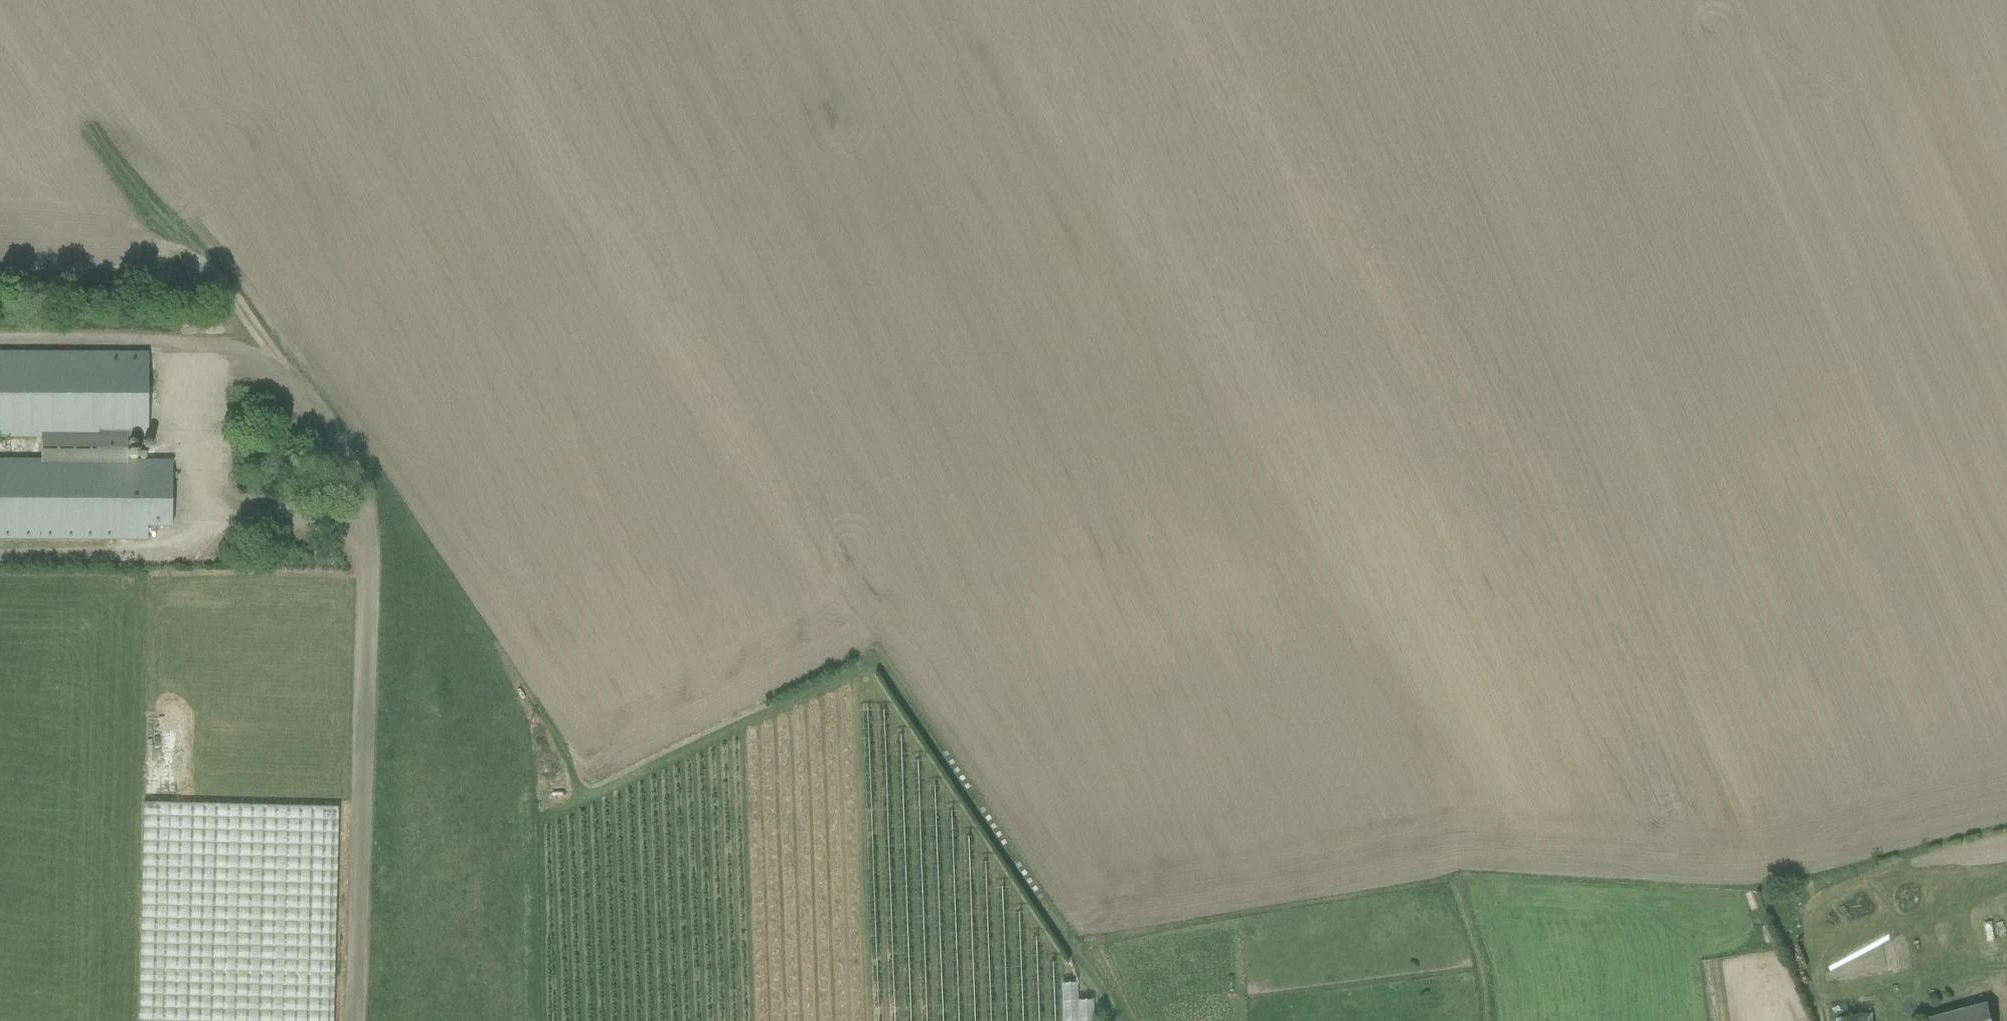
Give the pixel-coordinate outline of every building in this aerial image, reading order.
[(150,538),(150,524),(174,524),(174,458),(131,458),(131,443),(151,443),(151,349),(0,349),(0,538),(150,538)] [(140,1020),(334,1020),(339,806),(146,801),(140,1020)] [(1987,1004),(1929,1019),(1930,1020),(1992,1020),(1987,1004)]
